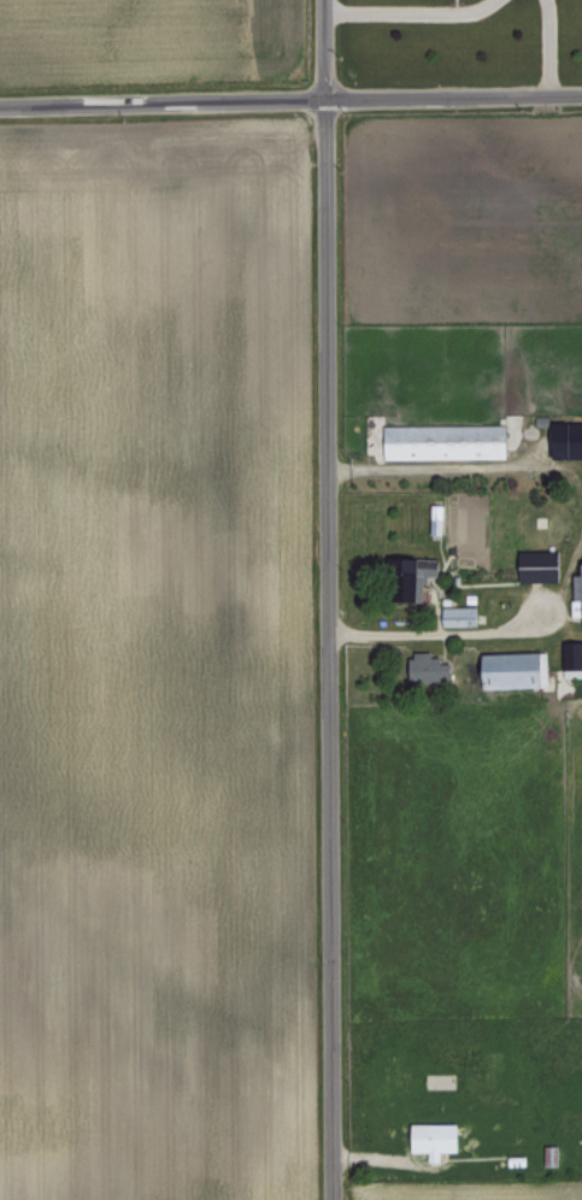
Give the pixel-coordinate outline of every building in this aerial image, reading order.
[(500,422),(377,424),(378,458),(500,456),(500,422)] [(426,533),(441,532),(441,503),(426,503),(426,533)] [(388,571),(388,599),(419,600),(420,578),(430,578),(430,558),(408,557),(407,572),(388,571)] [(570,560),(572,583),(574,583),(574,590),(579,590),(581,612),(575,613),(576,628),(581,628),(581,560),(570,560)] [(557,641),(557,660),(564,659),(564,668),(581,668),(581,640),(557,641)] [(425,650),(402,649),(402,679),(438,679),(438,656),(424,655),(425,650)] [(542,650),(470,652),(470,688),(543,686),(542,650)] [(421,1149),(421,1159),(437,1158),(437,1149),(454,1149),(454,1121),(402,1122),(402,1149),(421,1149)]
